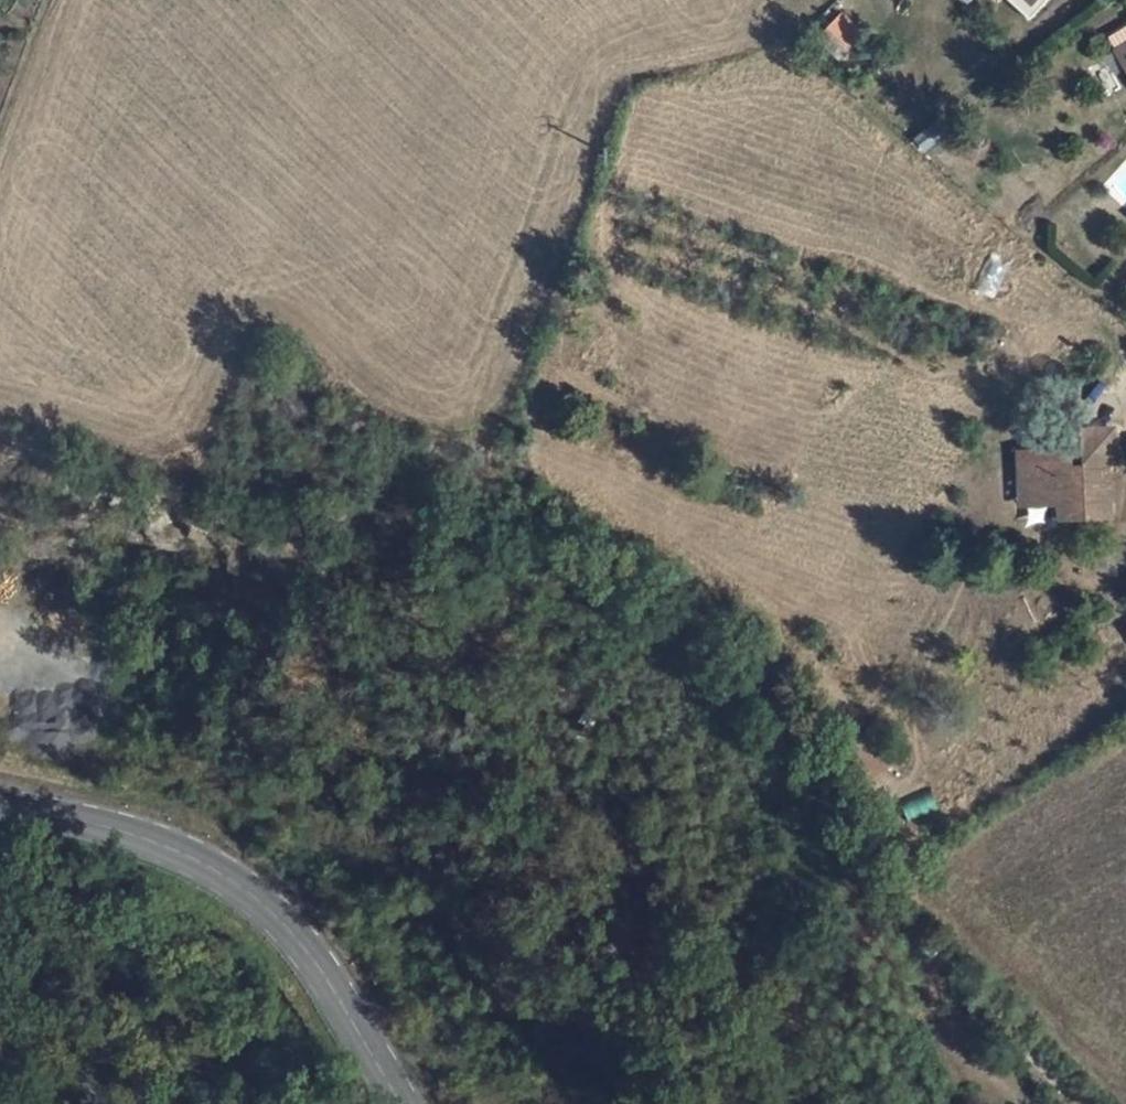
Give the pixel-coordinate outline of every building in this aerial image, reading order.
[(853,50),(871,30),(850,12),(833,32),(853,50)] [(1114,41),(1125,63),(1125,35),(1114,41)] [(1072,451),(1022,450),(1022,480),(1035,480),(1035,502),(1056,503),(1056,518),(1110,519),(1111,481),(1105,481),(1105,466),(1114,466),(1114,427),(1085,426),(1085,466),(1072,465),(1072,451)] [(1022,480),(1022,502),(1035,502),(1035,480),(1022,480)] [(1035,502),(1035,518),(1056,518),(1056,503),(1035,502)]
